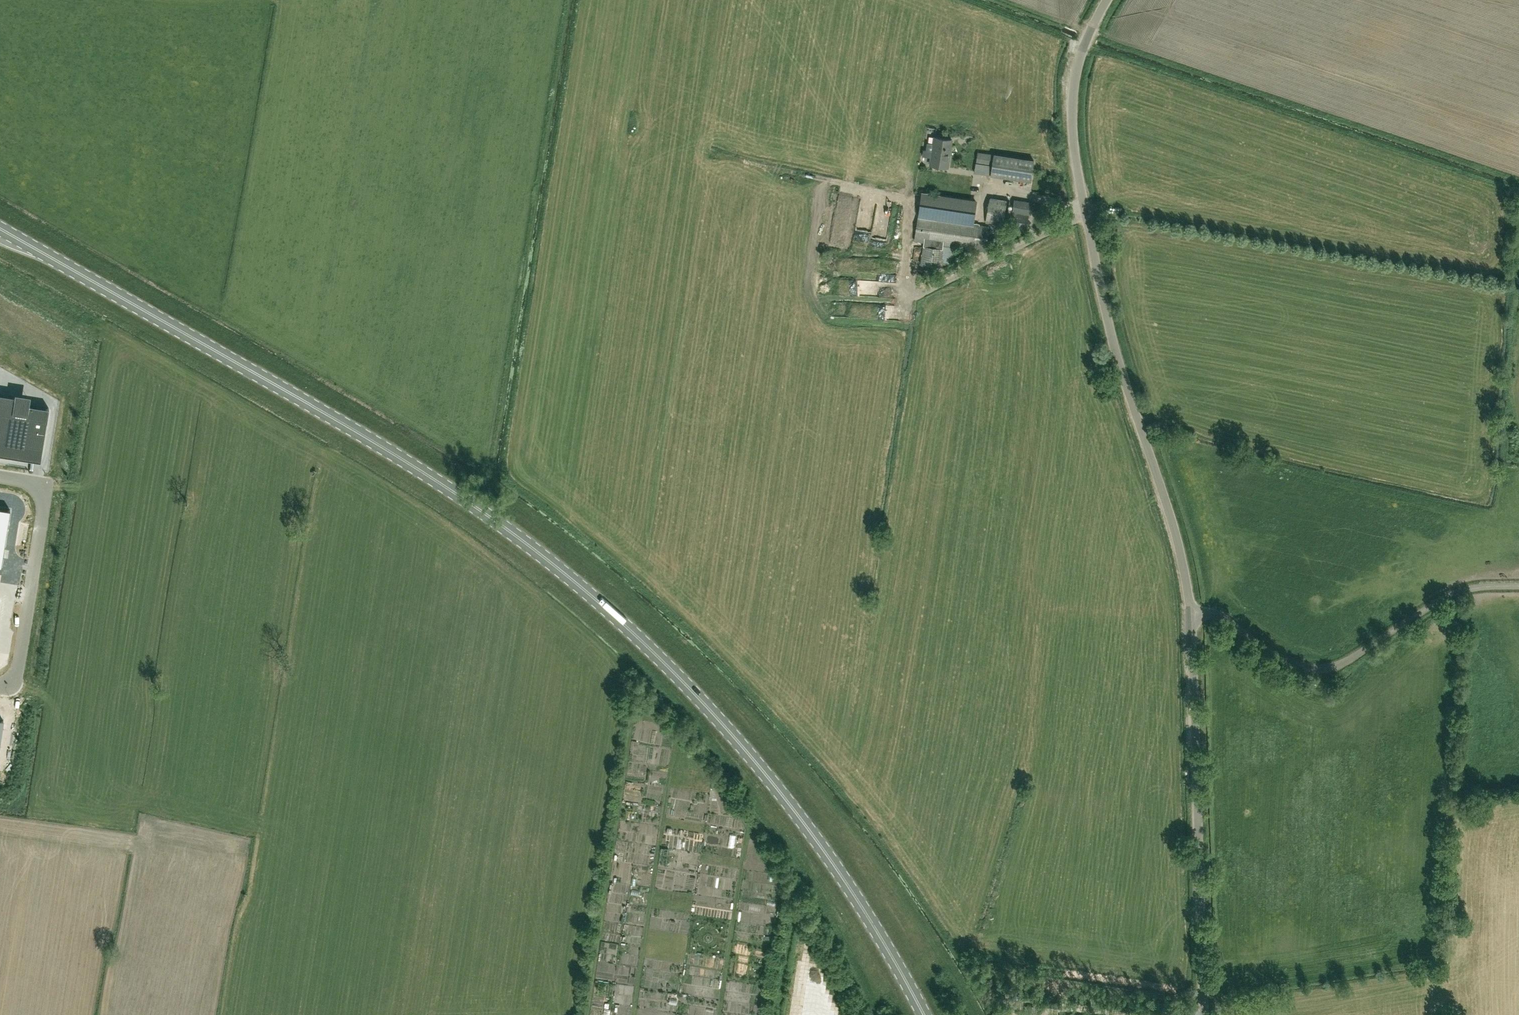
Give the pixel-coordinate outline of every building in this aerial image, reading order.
[(951,139),(933,137),(932,143),(927,142),(926,149),(923,149),(922,156),(930,157),(929,165),(947,167),(951,139)] [(1030,177),(1032,160),(1032,158),(992,153),(990,173),(1030,177)] [(985,250),(989,226),(979,225),(979,223),(974,222),(977,200),(922,191),(918,214),(915,240),(985,250)] [(1002,224),(1002,225),(1026,229),(1029,215),(1005,211),(1006,201),(989,198),(985,221),(1002,224)] [(1031,203),(1015,199),(1014,199),(1011,211),(1015,212),(1029,214),(1031,203)] [(13,243),(10,248),(35,259),(37,254),(13,243)] [(923,246),(920,264),(939,266),(942,248),(923,246)] [(894,281),(894,273),(882,273),(882,281),(894,281)] [(40,460),(48,407),(14,402),(15,396),(0,393),(0,454),(40,460)] [(392,465),(395,460),(384,453),(381,458),(392,465)] [(1,565),(10,508),(0,507),(0,565),(1,565)] [(695,985),(690,984),(692,976),(684,975),(683,984),(681,984),(680,992),(694,994),(695,985)] [(683,1014),(699,1014),(702,999),(687,996),(683,1014)]
